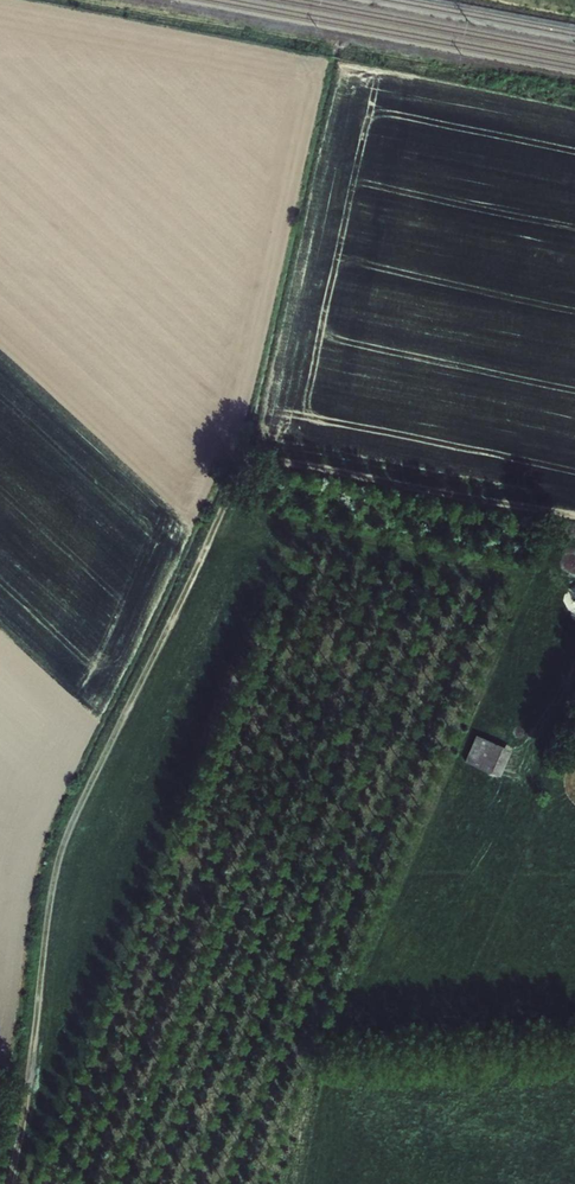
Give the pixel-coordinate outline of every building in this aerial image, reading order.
[(515,751),(478,736),(467,762),(503,778),(515,751)]
